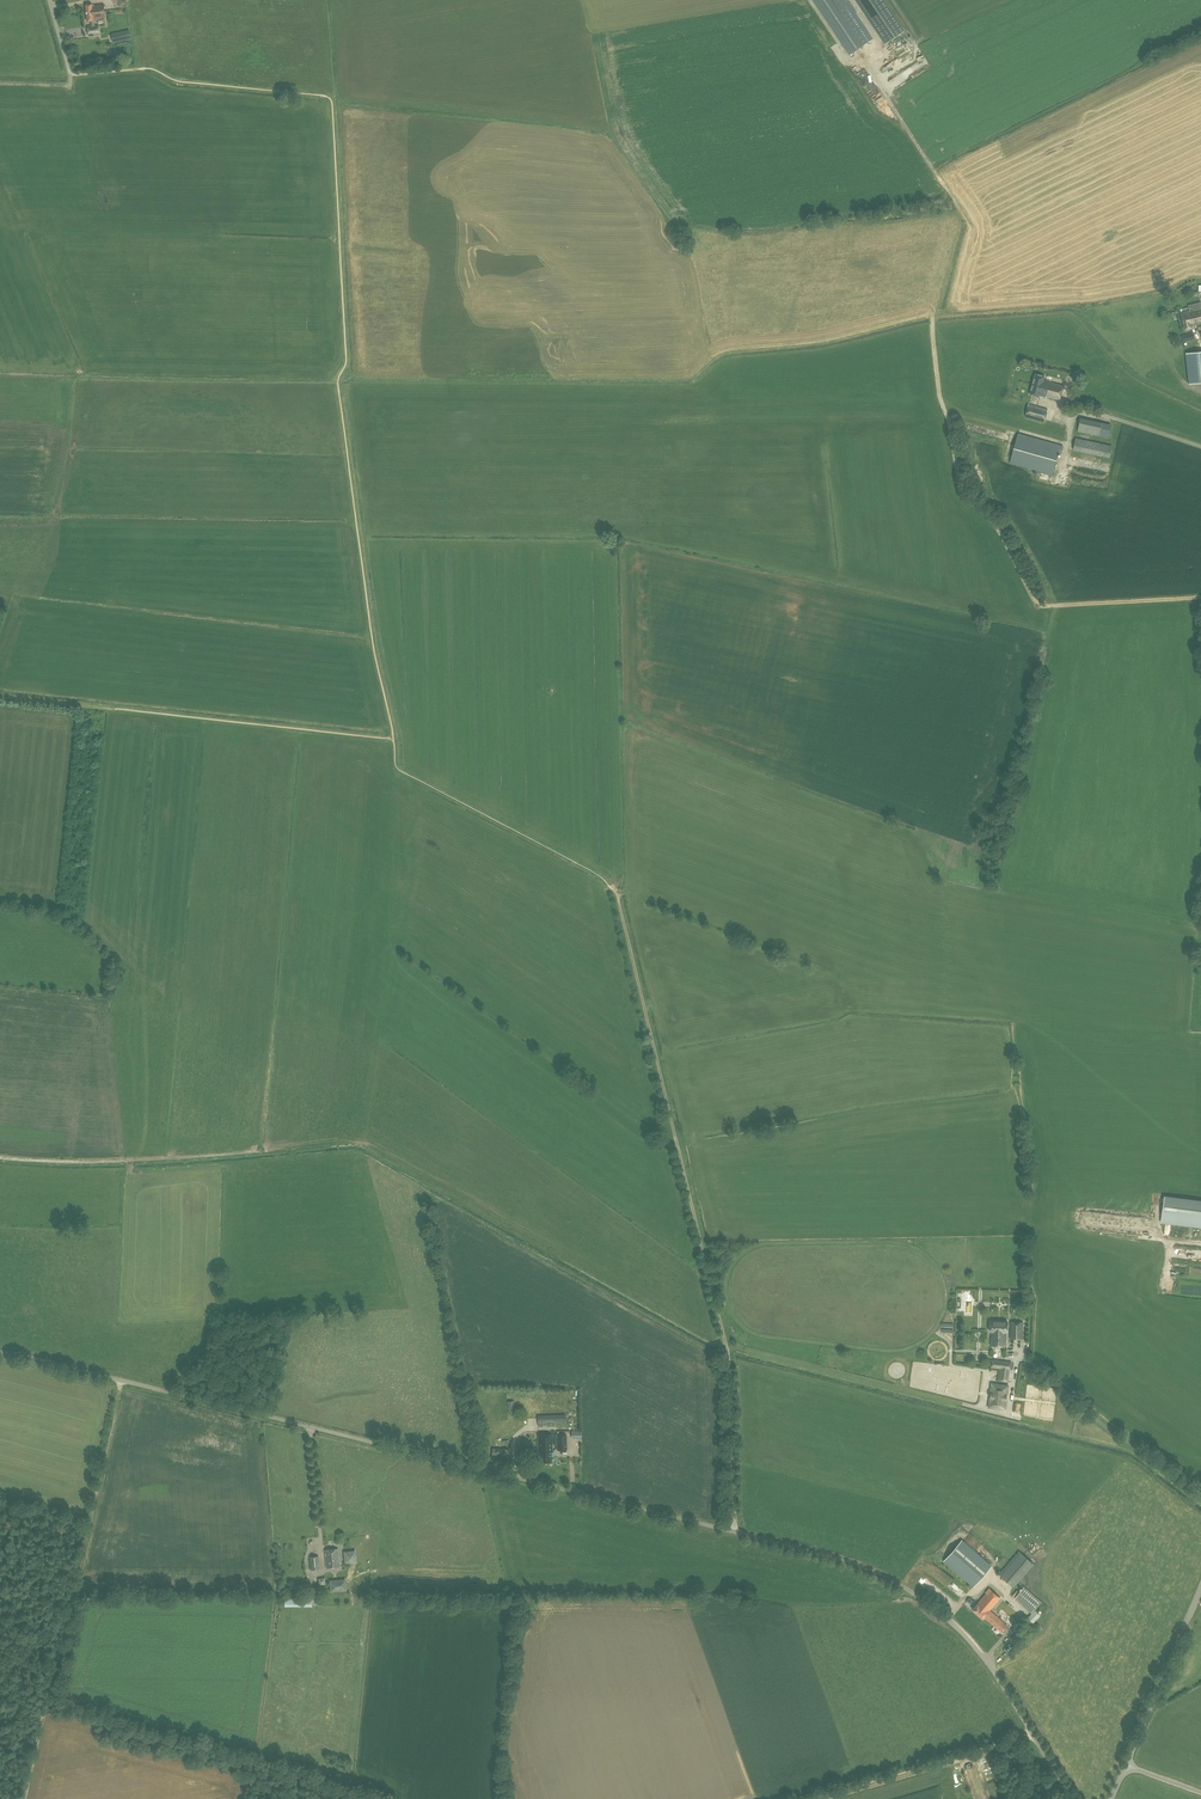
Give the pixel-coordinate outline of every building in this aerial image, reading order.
[(849,0),(814,0),(813,0),(850,55),(857,49),(873,39),(852,8),(853,7),(849,0)] [(885,44),(906,30),(886,0),(856,0),(885,44)] [(94,19),(105,18),(104,4),(92,5),(92,4),(85,4),(87,21),(94,20),(94,19)] [(99,35),(98,24),(87,25),(88,36),(99,35)] [(131,38),(129,30),(128,27),(125,28),(111,31),(113,42),(130,38),(131,38)] [(915,41),(913,38),(905,41),(904,37),(899,39),(902,46),(915,41)] [(910,65),(925,55),(920,48),(904,58),(903,57),(899,59),(900,61),(886,70),(889,76),(903,67),(902,65),(907,61),(910,65)] [(904,70),(905,72),(901,74),(906,81),(917,74),(912,65),(904,70)] [(1192,328),(1192,326),(1200,324),(1200,302),(1188,305),(1190,310),(1188,311),(1181,313),(1185,329),(1192,328)] [(1183,341),(1195,338),(1193,333),(1182,335),(1183,341)] [(1189,384),(1200,383),(1200,351),(1186,353),(1189,384)] [(1039,395),(1059,400),(1064,386),(1049,381),(1050,381),(1044,379),(1044,376),(1036,373),(1029,394),(1039,397),(1039,395)] [(1072,375),(1074,381),(1082,379),(1080,373),(1072,375)] [(1025,416),(1044,421),(1048,409),(1029,403),(1025,416)] [(1077,431),(1109,438),(1112,425),(1102,423),(1102,422),(1080,417),(1077,431)] [(1048,421),(1045,433),(1062,438),(1065,425),(1048,421)] [(1010,463),(1052,475),(1058,453),(1061,454),(1063,446),(1018,433),(1010,463)] [(1074,449),(1109,457),(1112,446),(1076,438),(1074,449)] [(1161,1223),(1200,1228),(1200,1200),(1165,1196),(1161,1223)] [(1126,1217),(1126,1227),(1139,1228),(1140,1226),(1145,1226),(1146,1218),(1126,1217)] [(991,1345),(1006,1346),(1006,1332),(1007,1332),(1008,1322),(990,1321),(990,1331),(991,1331),(991,1345)] [(1010,1339),(1022,1339),(1023,1322),(1011,1322),(1010,1339)] [(999,1380),(1008,1382),(1010,1369),(1011,1362),(991,1359),(990,1367),(1000,1368),(1001,1368),(999,1380)] [(988,1407),(1005,1409),(1008,1385),(992,1383),(988,1407)] [(543,1422),(543,1425),(548,1425),(547,1422),(566,1422),(565,1414),(537,1415),(537,1423),(543,1422)] [(540,1450),(540,1462),(551,1462),(551,1450),(552,1450),(552,1434),(538,1434),(538,1450),(540,1450)] [(557,1434),(558,1450),(567,1450),(566,1434),(557,1434)] [(492,1458),(508,1459),(509,1449),(493,1447),(492,1458)] [(971,1533),(976,1526),(971,1522),(966,1529),(971,1533)] [(945,1561),(966,1579),(973,1586),(991,1565),(984,1559),(962,1541),(945,1561)] [(325,1550),(327,1568),(340,1567),(338,1548),(325,1550)] [(999,1574),(1014,1587),(1034,1563),(1019,1550),(999,1574)] [(345,1553),(346,1564),(356,1563),(355,1552),(345,1553)] [(309,1557),(311,1570),(320,1569),(319,1556),(309,1557)] [(330,1582),(331,1592),(346,1591),(345,1581),(330,1582)] [(1015,1598),(1031,1612),(1041,1601),(1024,1587),(1015,1598)] [(984,1616),(1002,1632),(1008,1626),(989,1610),(1000,1597),(989,1588),(985,1593),(986,1593),(973,1609),(982,1618),(984,1616)] [(1035,1621),(1043,1614),(1037,1609),(1030,1616),(1035,1621)] [(1011,1638),(1016,1642),(1021,1635),(1017,1632),(1011,1638)]
